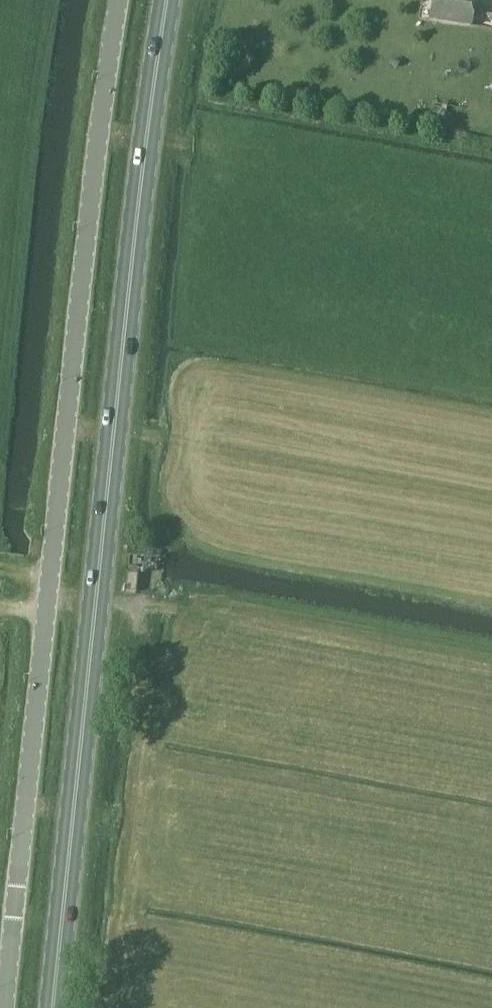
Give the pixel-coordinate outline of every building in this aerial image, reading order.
[(470,27),(475,0),(434,0),(430,20),(470,27)]
